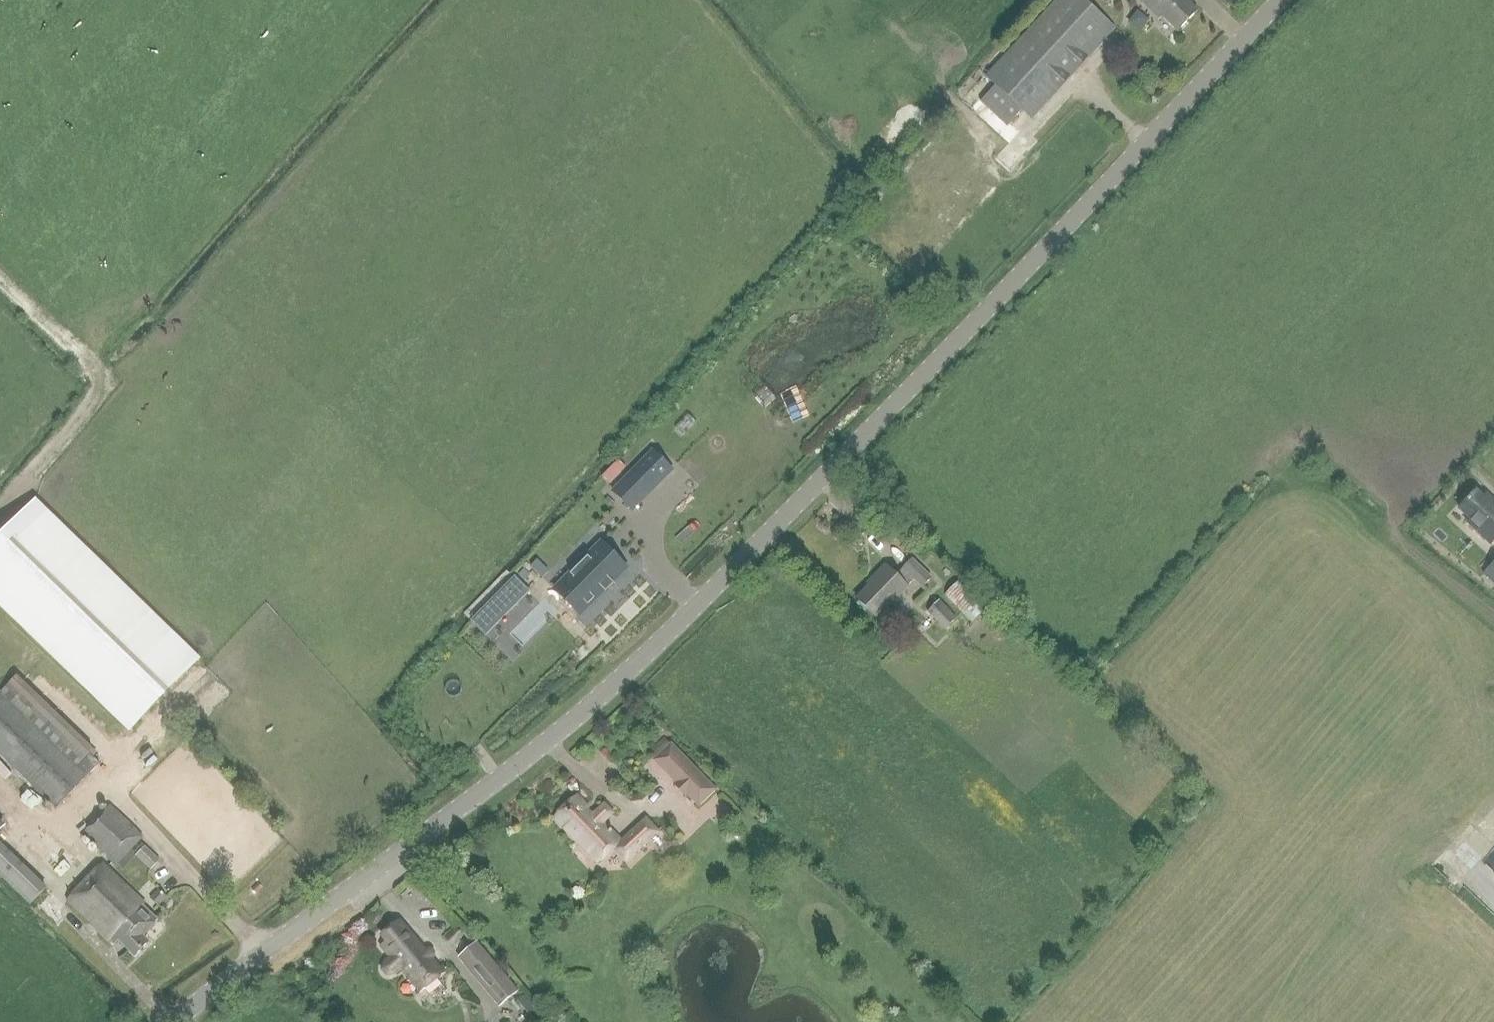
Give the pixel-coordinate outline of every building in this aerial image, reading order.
[(984,76),(994,85),(979,101),(980,102),(986,95),(1011,119),(1005,125),(1006,126),(1021,109),(1031,118),(1113,28),(1083,0),(1054,0),(984,76)] [(1177,31),(1197,10),(1186,0),(1140,0),(1159,18),(1161,15),(1177,31)] [(793,399),(792,397),(783,400),(783,401),(793,422),(802,419),(793,399)] [(646,491),(665,471),(645,452),(626,472),(646,491)] [(621,536),(644,561),(681,527),(664,508),(689,485),(673,468),(627,511),(636,521),(621,536)] [(1467,522),(1490,544),(1493,539),(1493,502),(1486,494),(1483,497),(1476,490),(1458,509),(1470,519),(1467,522)] [(606,591),(605,589),(610,584),(612,585),(613,585),(612,583),(626,568),(601,542),(554,589),(580,615),(604,591),(605,592),(606,591)] [(931,578),(911,559),(895,575),(884,565),(866,583),(868,585),(856,598),(876,617),(914,579),(922,587),(931,578)] [(1483,574),(1493,584),(1493,563),(1483,574)] [(528,591),(515,578),(472,621),(486,634),(528,591)] [(972,622),(987,609),(958,580),(944,594),(972,622)] [(932,610),(951,628),(963,615),(944,597),(932,610)] [(89,752),(87,751),(76,763),(0,692),(0,754),(55,807),(99,762),(89,752)] [(674,783),(673,785),(685,798),(687,796),(698,807),(716,789),(681,754),(663,772),(674,783)] [(602,822),(612,813),(604,805),(594,814),(577,796),(558,813),(568,824),(564,828),(596,862),(611,848),(625,863),(660,831),(645,816),(619,840),(602,822)] [(114,865),(142,837),(111,806),(83,833),(114,865)] [(39,904),(56,885),(2,835),(14,822),(0,809),(0,868),(39,904)] [(136,856),(151,870),(159,861),(144,847),(136,856)] [(102,863),(86,880),(68,899),(110,939),(110,940),(114,943),(118,940),(134,955),(147,942),(142,936),(157,920),(142,906),(144,903),(137,896),(102,863)] [(166,896),(159,889),(149,898),(157,906),(166,896)] [(382,936),(387,942),(382,946),(391,957),(386,961),(383,969),(387,975),(396,973),(401,969),(420,992),(443,972),(431,958),(432,951),(424,950),(406,927),(401,931),(396,924),(382,936)] [(464,938),(459,932),(449,939),(455,946),(464,938)] [(475,943),(460,956),(501,1005),(517,992),(475,943)]
